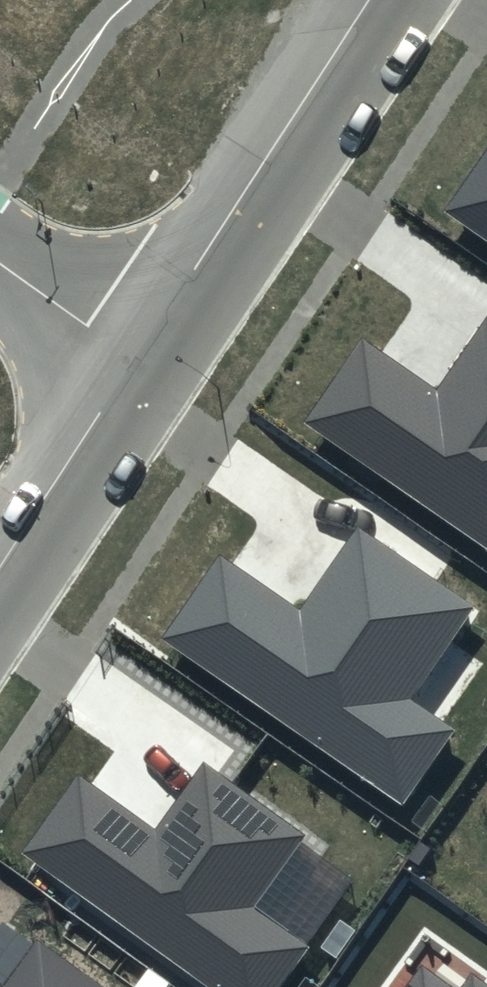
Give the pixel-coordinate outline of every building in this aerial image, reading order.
[(442,211),(486,242),(486,147),(442,211)] [(486,316),(436,390),(360,338),(301,424),(486,551),(486,316)] [(474,607),(356,526),(299,609),(220,554),(161,639),(402,805),(453,731),(409,701),(474,607)] [(202,761),(153,829),(78,775),(22,852),(210,986),(280,986),(308,948),(251,908),(304,835),(202,761)] [(39,929),(4,976),(0,973),(0,986),(118,986),(39,929)] [(423,966),(407,986),(452,986),(423,966)] [(471,973),(461,986),(486,986),(486,984),(471,973)]
